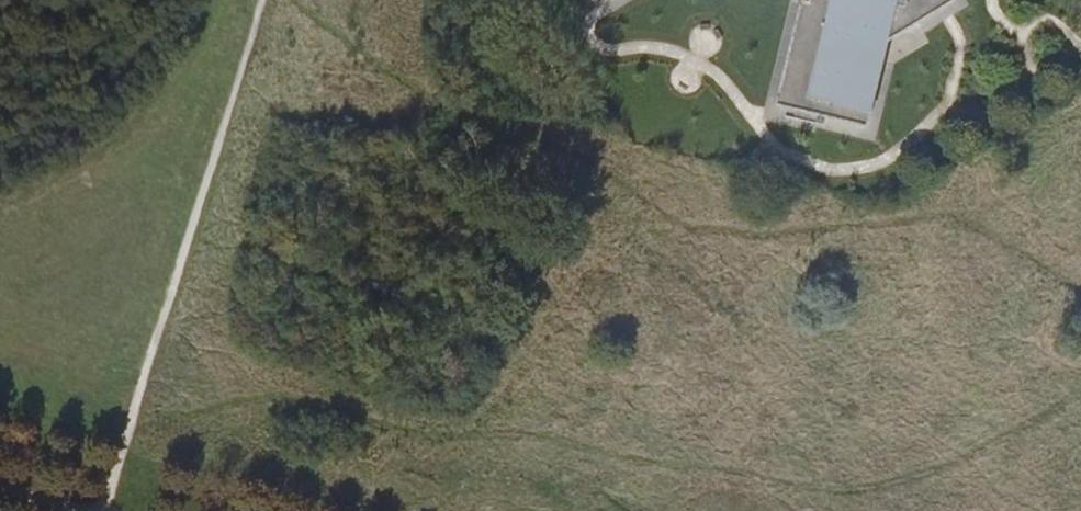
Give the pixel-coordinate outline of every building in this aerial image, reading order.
[(810,5),(803,3),(778,105),(867,126),(887,42),(953,1),(953,0),(812,0),(810,5)]
